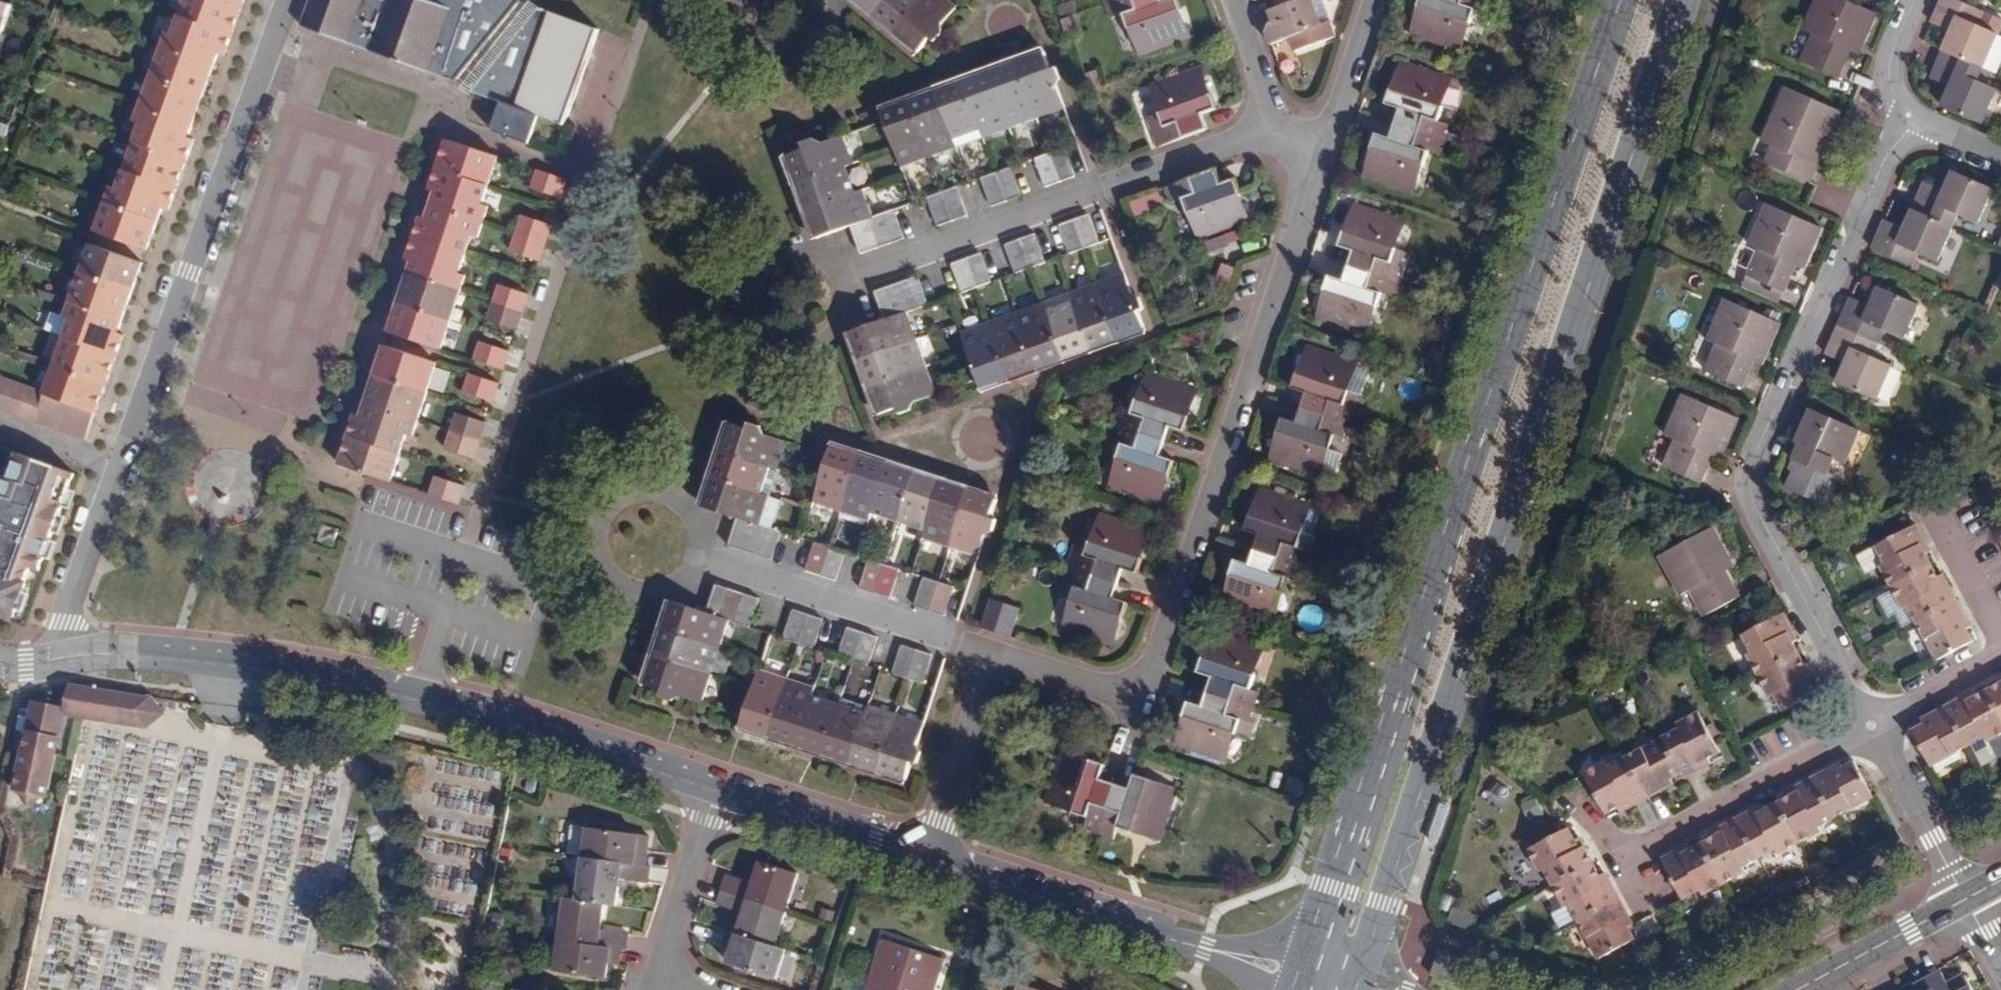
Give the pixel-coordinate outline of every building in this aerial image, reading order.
[(13,4),(2,0),(0,0),(0,42),(13,4)] [(223,55),(243,0),(184,0),(172,33),(167,30),(134,123),(139,124),(118,187),(112,185),(96,230),(147,248),(162,207),(168,210),(193,139),(187,137),(217,53),(223,55)] [(387,0),(386,0),(310,0),(301,26),(457,81),(478,52),(466,48),(471,33),(488,39),(518,0),(387,0)] [(536,7),(520,1),(519,0),(518,0),(488,39),(478,52),(457,81),(469,92),(500,53),(507,44),(536,7)] [(882,7),(873,0),(869,0),(863,7),(874,17),(882,7)] [(882,7),(893,16),(885,26),(895,35),(924,0),(888,0),(882,7)] [(958,7),(949,0),(924,0),(895,35),(907,44),(914,34),(927,45),(958,7)] [(1146,5),(1144,0),(1109,0),(1097,4),(1103,21),(1118,15),(1122,29),(1129,31),(1137,55),(1182,38),(1174,16),(1177,10),(1173,0),(1160,0),(1158,1),(1146,5)] [(1279,8),(1271,10),(1276,22),(1271,24),(1265,34),(1270,49),(1291,41),(1295,54),(1336,38),(1330,21),(1321,24),(1313,0),(1299,0),(1279,8)] [(1413,5),(1418,14),(1411,34),(1450,47),(1456,30),(1464,21),(1468,6),(1484,11),(1487,0),(1415,0),(1413,5)] [(1862,43),(1876,11),(1850,0),(1815,0),(1803,27),(1814,31),(1802,59),(1837,74),(1848,47),(1852,39),(1862,43)] [(1981,65),(1996,31),(1976,22),(1982,9),(1961,0),(1939,0),(1931,20),(1949,27),(1956,29),(1952,39),(1945,36),(1941,48),(1981,65)] [(540,115),(565,124),(598,28),(536,7),(507,44),(514,48),(507,57),(500,53),(469,92),(502,102),(492,130),(529,143),(540,115)] [(893,16),(882,7),(874,17),(885,26),(893,16)] [(1952,39),(1956,29),(1949,27),(1945,36),(1952,39)] [(466,48),(478,52),(488,39),(471,33),(466,48)] [(919,55),(927,45),(914,34),(907,44),(919,55)] [(1852,39),(1848,47),(1858,52),(1862,43),(1852,39)] [(514,48),(507,44),(500,53),(507,57),(514,48)] [(1976,78),(1981,65),(1941,48),(1929,75),(1949,83),(1955,86),(1951,94),(1946,91),(1941,104),(1979,121),(1995,85),(1976,78)] [(1035,68),(1048,63),(1043,49),(1030,54),(1035,68)] [(1030,54),(1015,60),(1037,119),(1065,109),(1048,63),(1035,68),(1030,54)] [(1407,109),(1402,124),(1442,137),(1447,122),(1432,117),(1437,100),(1433,95),(1441,71),(1401,58),(1395,79),(1385,86),(1380,100),(1397,106),(1407,109)] [(993,83),(1010,128),(1037,119),(1015,60),(1000,65),(1006,78),(993,83)] [(987,69),(993,83),(1006,78),(1000,65),(987,69)] [(1187,119),(1198,115),(1212,110),(1206,92),(1199,90),(1192,68),(1148,83),(1156,105),(1153,114),(1159,130),(1145,135),(1150,149),(1192,134),(1187,119)] [(980,89),(993,83),(987,69),(975,75),(980,89)] [(982,139),(1010,128),(993,83),(980,89),(975,75),(960,79),(982,139)] [(956,148),(982,139),(960,79),(946,84),(952,99),(940,103),(956,148)] [(1951,94),(1955,86),(1949,83),(1946,91),(1951,94)] [(935,89),(940,103),(952,99),(946,84),(935,89)] [(1809,180),(1817,163),(1809,159),(1818,139),(1826,143),(1840,111),(1785,87),(1762,139),(1773,143),(1765,162),(1809,180)] [(1448,88),(1444,110),(1460,113),(1464,91),(1448,88)] [(926,108),(940,103),(935,89),(921,93),(926,108)] [(907,99),(928,158),(956,148),(940,103),(926,108),(921,93),(907,99)] [(901,168),(928,158),(907,99),(893,104),(898,118),(885,122),(894,146),(901,168)] [(898,118),(893,104),(880,108),(885,122),(898,118)] [(1392,120),(1402,124),(1407,109),(1397,106),(1392,120)] [(1204,130),(1198,115),(1187,119),(1192,134),(1204,130)] [(1396,141),(1402,124),(1392,120),(1386,137),(1396,141)] [(1437,153),(1442,137),(1402,124),(1396,141),(1386,137),(1371,132),(1365,147),(1370,155),(1362,177),(1401,190),(1408,168),(1416,163),(1421,148),(1437,153)] [(6,142),(10,128),(0,125),(0,140),(6,142)] [(794,182),(845,164),(851,162),(842,135),(794,152),(799,166),(789,170),(794,182)] [(446,139),(431,187),(437,189),(429,216),(422,213),(407,257),(414,260),(390,330),(442,347),(466,274),(460,273),(474,234),(479,236),(489,205),(484,204),(499,157),(446,139)] [(1817,163),(1826,143),(1818,139),(1809,159),(1817,163)] [(1049,152),(1060,181),(1075,175),(1064,146),(1049,152)] [(799,166),(794,152),(784,156),(789,170),(799,166)] [(1045,186),(1060,181),(1049,152),(1034,158),(1045,186)] [(845,164),(794,182),(798,195),(808,192),(813,205),(854,190),(845,164)] [(994,172),(1005,201),(1024,194),(1013,165),(994,172)] [(1222,181),(1217,165),(1206,170),(1211,185),(1222,181)] [(1925,177),(1912,208),(1952,225),(1958,211),(1977,219),(1991,185),(1952,167),(1944,185),(1925,177)] [(568,180),(539,170),(534,187),(563,196),(568,180)] [(1211,185),(1206,170),(1165,185),(1170,201),(1185,196),(1188,206),(1198,212),(1206,236),(1243,223),(1234,199),(1238,191),(1232,178),(1222,181),(1211,185)] [(993,205),(1005,201),(994,172),(982,176),(993,205)] [(940,191),(951,221),(968,215),(957,185),(940,191)] [(862,254),(876,249),(864,218),(871,216),(861,188),(854,190),(813,205),(818,218),(808,222),(814,238),(851,224),(862,254)] [(1130,198),(1137,216),(1162,207),(1155,189),(1130,198)] [(937,226),(951,221),(940,191),(926,196),(937,226)] [(803,209),(813,205),(808,192),(798,195),(803,209)] [(1799,255),(1808,259),(1822,226),(1768,202),(1750,243),(1760,247),(1746,275),(1750,276),(1747,282),(1750,283),(1762,288),(1765,282),(1783,290),(1781,292),(1783,292),(1795,263),(1799,255)] [(818,218),(813,205),(803,209),(808,222),(818,218)] [(1355,267),(1394,280),(1399,265),(1385,260),(1390,247),(1386,242),(1394,219),(1354,205),(1347,225),(1339,230),(1334,244),(1349,249),(1360,252),(1355,267)] [(893,208),(880,212),(891,243),(904,238),(893,208)] [(1952,225),(1912,208),(1908,218),(1914,221),(1911,228),(1905,226),(1885,217),(1872,246),(1912,263),(1918,250),(1938,258),(1952,225)] [(864,218),(876,249),(891,243),(880,212),(871,216),(864,218)] [(1073,219),(1083,248),(1099,242),(1088,213),(1073,219)] [(542,260),(553,225),(524,215),(512,250),(542,260)] [(1905,226),(1911,228),(1914,221),(1908,218),(1905,226)] [(1069,254),(1083,248),(1073,219),(1058,225),(1069,254)] [(1239,231),(1203,239),(1206,252),(1242,244),(1239,231)] [(1034,233),(1019,239),(1030,268),(1045,262),(1034,233)] [(1030,268),(1019,239),(1004,244),(1015,273),(1030,268)] [(124,333),(118,331),(142,262),(92,243),(65,315),(71,317),(64,336),(45,392),(0,376),(0,408),(86,440),(124,333)] [(1344,264),(1355,267),(1360,252),(1349,249),(1344,264)] [(980,253),(965,258),(975,287),(992,281),(980,253)] [(1805,267),(1808,259),(1799,255),(1795,263),(1805,267)] [(975,287),(965,258),(951,263),(961,292),(975,287)] [(1349,283),(1355,267),(1344,264),(1339,279),(1349,283)] [(1394,280),(1355,267),(1349,283),(1323,273),(1318,290),(1323,296),(1314,321),(1355,335),(1363,311),(1370,309),(1375,291),(1389,295),(1394,280)] [(1125,273),(1097,283),(1118,340),(1133,335),(1128,321),(1141,317),(1125,273)] [(904,279),(915,309),(929,304),(918,275),(904,279)] [(900,314),(907,312),(915,309),(904,279),(889,285),(900,314)] [(1778,301),(1781,292),(1783,290),(1765,282),(1762,288),(1750,283),(1747,288),(1778,301)] [(1073,302),(1086,337),(1098,333),(1102,346),(1118,340),(1097,283),(1070,294),(1073,302)] [(518,330),(531,294),(501,284),(489,321),(518,330)] [(917,339),(907,312),(900,314),(889,285),(874,291),(885,319),(847,333),(853,347),(864,342),(869,357),(917,339)] [(1851,294),(1838,323),(1878,341),(1884,329),(1901,337),(1917,302),(1879,285),(1873,296),(1879,298),(1876,305),(1870,302),(1851,294)] [(1870,302),(1876,305),(1879,298),(1873,296),(1870,302)] [(1755,353),(1764,357),(1779,324),(1724,299),(1706,340),(1717,345),(1706,370),(1741,386),(1752,360),(1755,353)] [(1073,302),(1046,312),(1063,360),(1077,355),(1072,342),(1086,337),(1073,302)] [(54,311),(48,331),(64,336),(71,317),(65,315),(54,311)] [(1063,360),(1046,312),(1020,321),(1033,357),(1044,352),(1049,365),(1063,360)] [(989,323),(1010,379),(1023,374),(1018,362),(1033,357),(1020,321),(1017,313),(989,323)] [(1146,330),(1141,317),(1128,321),(1133,335),(1146,330)] [(1010,379),(989,323),(962,333),(978,377),(992,372),(996,385),(1010,379)] [(1878,341),(1838,323),(1825,354),(1844,362),(1849,364),(1846,372),(1840,370),(1835,381),(1875,399),(1891,364),(1872,355),(1878,341)] [(1086,337),(1091,350),(1102,346),(1098,333),(1086,337)] [(1077,355),(1091,350),(1086,337),(1072,342),(1077,355)] [(867,387),(927,365),(917,339),(869,357),(874,369),(862,373),(867,387)] [(505,369),(511,351),(482,342),(476,360),(505,369)] [(853,347),(857,361),(869,357),(864,342),(853,347)] [(363,412),(357,410),(338,465),(390,481),(405,438),(410,440),(437,361),(386,344),(363,412)] [(1312,393),(1307,409),(1346,422),(1352,406),(1338,402),(1342,389),(1339,382),(1347,357),(1307,344),(1300,366),(1292,370),(1287,385),(1302,389),(1312,393)] [(1044,352),(1033,357),(1038,369),(1049,365),(1044,352)] [(1755,353),(1752,360),(1761,364),(1764,357),(1755,353)] [(869,357),(857,361),(862,373),(874,369),(869,357)] [(1038,369),(1033,357),(1018,362),(1023,374),(1038,369)] [(1846,372),(1849,364),(1844,362),(1840,370),(1846,372)] [(927,365),(867,387),(874,404),(884,400),(889,413),(938,394),(927,365)] [(1113,405),(1107,423),(1151,437),(1157,419),(1169,423),(1183,428),(1188,412),(1184,405),(1191,384),(1146,369),(1137,394),(1130,396),(1126,409),(1113,405)] [(495,401),(501,382),(471,372),(465,392),(495,401)] [(982,389),(996,385),(992,372),(978,377),(979,379),(982,389)] [(1296,405),(1307,409),(1312,393),(1302,389),(1296,405)] [(1713,447),(1722,451),(1736,420),(1681,396),(1664,436),(1675,441),(1663,466),(1698,482),(1709,456),(1713,447)] [(884,400),(874,404),(878,416),(889,413),(884,400)] [(1302,424),(1307,409),(1296,405),(1292,420),(1302,424)] [(1346,422),(1307,409),(1302,424),(1292,420),(1276,415),(1271,431),(1276,439),(1268,461),(1309,475),(1316,452),(1323,448),(1327,432),(1342,437),(1346,422)] [(1816,410),(1802,439),(1807,442),(1805,448),(1798,462),(1830,477),(1837,462),(1846,466),(1862,431),(1816,410)] [(475,460),(486,428),(456,417),(445,450),(475,460)] [(1151,437),(1163,441),(1169,423),(1157,419),(1151,437)] [(733,437),(737,426),(727,422),(724,435),(733,437)] [(1146,451),(1151,437),(1107,423),(1102,438),(1116,442),(1109,459),(1113,465),(1105,487),(1152,503),(1160,477),(1167,474),(1171,460),(1158,455),(1146,451)] [(724,435),(719,450),(768,466),(778,469),(786,442),(737,426),(733,437),(724,435)] [(1158,455),(1163,441),(1151,437),(1146,451),(1158,455)] [(840,459),(844,447),(834,444),(830,456),(840,459)] [(841,509),(860,452),(844,447),(840,459),(830,456),(821,483),(816,501),(841,509)] [(1713,447),(1709,456),(1718,460),(1722,451),(1713,447)] [(725,466),(720,481),(759,493),(768,466),(719,450),(715,462),(725,466)] [(872,457),(860,452),(841,509),(869,518),(871,510),(883,473),(869,469),(872,457)] [(51,528),(47,527),(53,511),(58,513),(76,473),(20,453),(11,478),(6,475),(1,494),(0,494),(0,523),(0,524),(0,612),(12,616),(24,590),(34,567),(51,528)] [(883,473),(887,462),(872,457),(869,469),(883,473)] [(715,462),(710,477),(720,481),(725,466),(715,462)] [(901,466),(887,462),(883,473),(898,477),(901,466)] [(898,477),(883,473),(871,510),(900,520),(915,471),(901,466),(898,477)] [(900,520),(926,528),(939,491),(924,486),(928,475),(915,471),(900,520)] [(76,473),(58,513),(61,514),(64,505),(70,488),(76,473)] [(431,495),(461,505),(467,485),(437,475),(431,495)] [(939,491),(942,480),(928,475),(924,486),(939,491)] [(720,481),(710,477),(706,488),(717,491),(720,481)] [(954,483),(942,480),(939,491),(951,495),(954,483)] [(727,547),(742,552),(752,520),(760,523),(769,496),(759,493),(720,481),(717,491),(706,488),(701,504),(739,516),(727,547)] [(939,491),(926,528),(924,536),(951,544),(968,488),(954,483),(951,495),(939,491)] [(1267,536),(1262,551),(1300,565),(1305,548),(1293,544),(1297,530),(1293,524),(1301,499),(1259,486),(1251,511),(1246,513),(1241,528),(1267,536)] [(78,491),(70,488),(64,505),(72,508),(78,491)] [(982,492),(968,488),(951,544),(980,553),(994,509),(978,504),(982,492)] [(978,504),(994,509),(998,497),(982,492),(978,504)] [(785,501),(769,496),(760,523),(768,525),(776,528),(785,501)] [(55,520),(58,513),(53,511),(47,527),(51,528),(54,521),(55,520)] [(1065,547),(1060,564),(1103,578),(1109,560),(1121,565),(1134,569),(1139,554),(1136,549),(1143,526),(1097,511),(1091,531),(1082,537),(1078,552),(1065,547)] [(61,514),(58,513),(55,520),(54,521),(51,528),(56,530),(61,514)] [(752,520),(742,552),(758,557),(768,525),(760,523),(752,520)] [(1877,564),(1890,587),(1931,566),(1925,554),(1930,550),(1915,523),(1874,545),(1884,561),(1877,564)] [(339,528),(324,524),(319,541),(334,546),(339,528)] [(776,528),(768,525),(758,557),(772,561),(781,530),(776,528)] [(56,530),(51,528),(34,567),(42,570),(47,555),(53,538),(56,530)] [(1720,565),(1729,559),(1712,528),(1659,555),(1680,595),(1690,588),(1704,614),(1738,597),(1724,571),(1720,565)] [(1255,533),(1251,548),(1262,551),(1267,536),(1255,533)] [(59,541),(53,538),(47,555),(54,558),(59,541)] [(806,572),(820,576),(830,545),(816,541),(806,572)] [(830,545),(820,576),(836,581),(846,551),(830,545)] [(1262,551),(1251,548),(1245,564),(1256,568),(1262,551)] [(1300,565),(1262,551),(1256,568),(1245,564),(1230,559),(1225,576),(1228,582),(1221,605),(1264,618),(1271,594),(1277,591),(1282,577),(1295,581),(1300,565)] [(861,589),(876,594),(885,564),(871,559),(861,589)] [(1720,565),(1724,571),(1734,566),(1729,559),(1720,565)] [(1109,560),(1103,578),(1115,582),(1121,565),(1109,560)] [(885,564),(876,594),(890,599),(900,569),(885,564)] [(1103,578),(1060,564),(1055,578),(1067,582),(1062,597),(1067,604),(1059,627),(1105,642),(1112,619),(1119,613),(1123,600),(1110,596),(1098,592),(1103,578)] [(1931,566),(1890,587),(1892,591),(1901,607),(1905,604),(1912,618),(1915,622),(1956,600),(1942,573),(1937,577),(1931,566)] [(915,607),(929,611),(939,581),(924,577),(915,607)] [(1115,582),(1103,578),(1098,592),(1110,596),(1115,582)] [(939,581),(929,611),(943,616),(953,585),(939,581)] [(676,620),(672,634),(707,646),(716,649),(726,620),(720,618),(730,588),(716,584),(707,615),(671,602),(666,616),(676,620)] [(737,623),(746,594),(730,588),(720,618),(726,620),(737,623)] [(18,608),(24,590),(12,616),(15,617),(18,608)] [(31,593),(24,590),(18,608),(26,611),(31,593)] [(1901,607),(1892,591),(1878,598),(1886,614),(1893,611),(1900,625),(1912,618),(1905,604),(1901,607)] [(759,598),(746,594),(737,623),(749,628),(759,598)] [(982,627),(1011,637),(1021,607),(991,597),(982,627)] [(1970,626),(1956,600),(1915,622),(1935,659),(1971,641),(1964,629),(1970,626)] [(784,639),(799,644),(808,614),(793,609),(784,639)] [(1759,675),(1799,654),(1792,641),(1797,638),(1783,611),(1743,633),(1753,648),(1747,652),(1759,675)] [(808,614),(799,644),(815,649),(824,619),(808,614)] [(661,631),(672,634),(676,620),(666,616),(661,631)] [(838,656),(854,661),(863,632),(848,627),(838,656)] [(1215,694),(1253,707),(1259,690),(1246,687),(1251,672),(1248,667),(1256,644),(1214,630),(1207,652),(1200,655),(1196,671),(1209,675),(1220,678),(1215,694)] [(668,645),(672,634),(661,631),(657,642),(668,645)] [(863,632),(854,661),(869,666),(878,637),(863,632)] [(657,642),(652,656),(700,671),(707,646),(672,634),(668,645),(657,642)] [(893,675),(908,679),(917,649),(903,644),(893,675)] [(917,649),(908,679),(921,683),(931,653),(917,649)] [(1804,663),(1799,654),(1759,675),(1770,695),(1775,692),(1784,710),(1823,689),(1809,661),(1804,663)] [(707,674),(700,671),(652,656),(648,672),(658,675),(653,689),(698,703),(707,674)] [(769,736),(788,678),(761,669),(746,715),(759,720),(755,732),(769,736)] [(643,685),(653,689),(658,675),(648,672),(643,685)] [(1209,675),(1203,690),(1215,694),(1220,678),(1209,675)] [(2000,715),(2000,675),(1995,678),(1997,683),(1987,688),(2000,715)] [(788,678),(769,736),(785,741),(788,729),(801,734),(813,698),(816,686),(788,678)] [(84,718),(90,688),(70,685),(65,708),(35,701),(15,792),(20,793),(29,805),(41,796),(46,797),(64,713),(84,718)] [(151,698),(90,688),(84,718),(128,725),(137,719),(147,728),(166,713),(151,698)] [(2000,731),(2000,715),(1987,688),(1973,696),(1970,691),(1946,704),(1967,744),(1982,737),(1984,741),(2000,731)] [(1215,694),(1203,690),(1198,706),(1210,710),(1215,694)] [(1249,723),(1253,707),(1215,694),(1210,710),(1198,706),(1184,701),(1179,718),(1183,722),(1175,745),(1218,760),(1224,738),(1230,735),(1235,718),(1249,723)] [(839,706),(813,698),(801,734),(815,738),(811,749),(824,753),(839,706)] [(839,706),(824,753),(837,758),(841,746),(854,750),(869,707),(842,698),(839,706)] [(864,766),(878,771),(897,712),(869,704),(869,707),(854,750),(867,755),(864,766)] [(1929,765),(1967,744),(1946,704),(1919,718),(1921,723),(1910,729),(1929,765)] [(1661,737),(1680,773),(1683,778),(1710,764),(1706,758),(1720,751),(1716,743),(1699,711),(1677,724),(1680,728),(1661,737)] [(897,712),(878,771),(892,776),(896,764),(911,768),(925,722),(897,712)] [(746,715),(745,718),(742,727),(755,732),(759,720),(746,715)] [(785,741),(797,745),(801,734),(788,729),(785,741)] [(801,734),(797,745),(811,749),(815,738),(801,734)] [(1624,757),(1645,797),(1671,784),(1668,779),(1680,773),(1661,737),(1624,757)] [(850,762),(854,750),(841,746),(837,758),(850,762)] [(867,755),(854,750),(850,762),(864,766),(867,755)] [(1093,838),(1108,795),(1092,789),(1096,778),(1101,763),(1085,758),(1078,764),(1056,756),(1041,799),(1062,806),(1067,815),(1082,820),(1077,833),(1093,838)] [(1645,797),(1624,757),(1609,765),(1606,761),(1583,774),(1603,813),(1616,806),(1619,811),(1645,797)] [(1839,762),(1812,776),(1834,816),(1872,796),(1854,761),(1842,768),(1839,762)] [(907,780),(911,768),(896,764),(892,776),(907,780)] [(1108,795),(1093,838),(1110,844),(1115,831),(1125,835),(1131,830),(1159,840),(1173,795),(1151,787),(1146,779),(1134,775),(1130,789),(1126,801),(1108,795)] [(1777,802),(1798,841),(1820,829),(1817,825),(1834,816),(1812,776),(1788,790),(1791,795),(1777,802)] [(1092,789),(1108,795),(1112,783),(1096,778),(1092,789)] [(1112,783),(1108,795),(1126,801),(1130,789),(1112,783)] [(1776,853),(1798,841),(1777,802),(1765,809),(1762,804),(1736,817),(1757,856),(1773,848),(1776,853)] [(1712,836),(1701,843),(1721,882),(1744,870),(1741,866),(1757,856),(1736,817),(1709,832),(1712,836)] [(1543,868),(1552,885),(1592,863),(1578,837),(1571,840),(1565,828),(1526,849),(1536,872),(1543,868)] [(642,836),(592,829),(582,905),(569,903),(559,974),(610,980),(612,967),(623,969),(625,952),(630,953),(633,937),(605,933),(609,909),(621,910),(625,883),(654,887),(656,869),(649,868),(651,853),(639,851),(642,836)] [(1699,893),(1721,882),(1701,843),(1689,849),(1686,844),(1660,858),(1682,897),(1697,889),(1699,893)] [(1568,902),(1578,920),(1617,899),(1601,870),(1596,873),(1592,863),(1552,885),(1562,905),(1568,902)] [(755,886),(728,877),(719,908),(746,916),(739,937),(728,933),(723,950),(734,953),(730,967),(777,982),(787,952),(774,948),(798,875),(762,864),(755,886)] [(1630,922),(1617,899),(1578,920),(1597,957),(1633,939),(1625,925),(1630,922)] [(944,961),(887,942),(872,989),(935,989),(944,961)] [(1468,960),(1439,950),(1432,971),(1462,980),(1468,960)] [(1929,983),(1932,989),(1949,989),(1947,987),(1941,975),(1929,983)] [(1965,977),(1956,982),(1959,988),(1954,989),(1972,989),(1965,977)]
